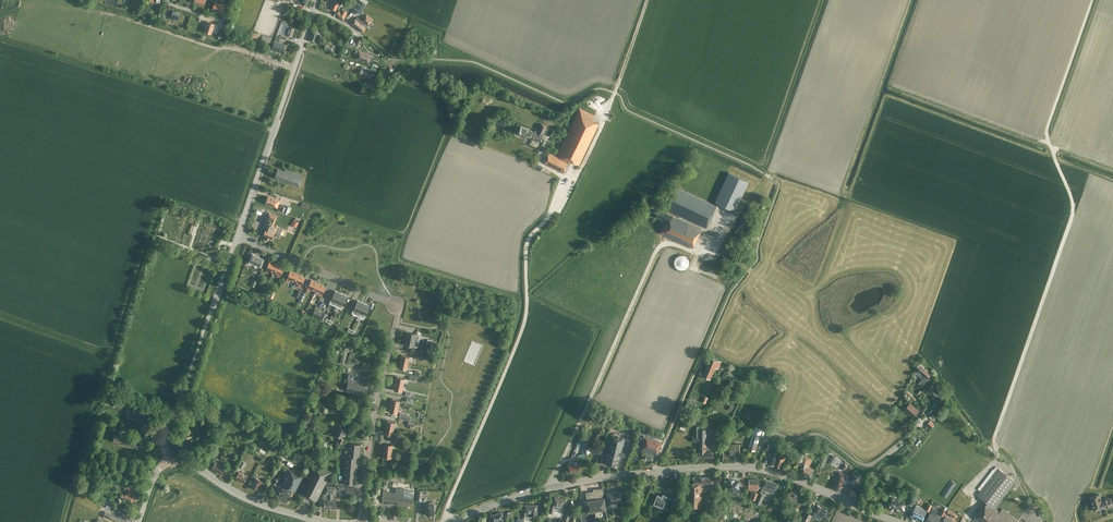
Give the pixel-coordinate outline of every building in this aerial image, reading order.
[(339,3),(340,1),(340,0),(333,0),(330,8),(335,10),(339,3)] [(352,11),(359,15),(366,3),(360,0),(359,0),(352,11)] [(222,12),(225,4),(221,3),(221,4),(214,2),(212,9),(222,12)] [(343,19),(347,13),(345,12),(345,11),(342,9),(341,10),(339,9),(336,15),(343,19)] [(172,11),(170,19),(173,20),(173,19),(177,20),(179,14),(175,13),(176,12),(172,11)] [(365,27),(370,21),(372,18),(367,14),(361,21),(357,17),(355,19),(351,24),(362,32),(366,27),(365,27)] [(280,37),(285,39),(286,35),(291,37),(295,27),(287,25),(288,22),(283,20),(282,21),(281,20),(276,35),(279,36),(280,36),(280,37)] [(211,33),(214,24),(205,21),(204,24),(206,25),(204,31),(211,33)] [(320,37),(322,32),(318,31),(313,29),(309,40),(315,42),(317,43),(319,37),(320,37)] [(269,44),(271,38),(263,35),(261,42),(269,44)] [(271,49),(280,52),(281,52),(284,44),(277,41),(279,36),(276,35),(274,40),(271,49)] [(324,49),(330,51),(333,52),(335,47),(332,45),(332,46),(326,44),(324,49)] [(358,51),(356,58),(368,62),(371,55),(358,51)] [(370,77),(370,76),(372,70),(370,69),(362,66),(359,73),(370,77)] [(363,89),(376,86),(374,80),(362,83),(363,89)] [(578,165),(598,124),(591,121),(594,116),(579,109),(556,157),(548,153),(543,163),(563,172),(569,161),(578,165)] [(543,133),(546,126),(540,123),(537,130),(535,129),(534,132),(520,126),(518,133),(540,142),(543,134),(543,133)] [(300,187),(303,176),(284,170),(284,171),(277,169),(274,177),(279,179),(278,180),(300,187)] [(728,172),(714,202),(734,211),(748,182),(728,172)] [(712,215),(716,206),(674,186),(664,208),(706,228),(710,219),(712,214),(712,215)] [(277,207),(279,200),(267,196),(265,203),(277,207)] [(287,214),(289,207),(286,206),(285,207),(282,206),(280,211),(284,212),(283,213),(287,214)] [(692,248),(701,229),(672,215),(672,216),(665,213),(666,211),(663,210),(662,211),(659,209),(655,216),(666,221),(665,223),(666,223),(665,224),(664,224),(660,233),(692,248)] [(272,239),(274,233),(276,234),(275,236),(278,238),(282,230),(277,227),(273,225),(277,216),(268,213),(264,222),(265,222),(263,227),(265,228),(262,235),(266,236),(265,239),(268,240),(269,238),(272,239)] [(259,267),(263,259),(253,254),(249,262),(259,267)] [(679,269),(681,270),(684,269),(686,268),(688,266),(689,264),(689,261),(688,259),(686,257),(684,255),(681,255),(679,255),(676,257),(675,259),(674,261),(674,264),(675,266),(676,268),(679,269)] [(269,270),(273,271),(276,265),(269,261),(264,271),(268,273),(269,270)] [(245,276),(246,273),(254,276),(257,268),(249,265),(248,268),(244,267),(241,274),(245,276)] [(284,268),(276,265),(273,271),(277,273),(276,276),(279,278),(284,268)] [(290,279),(294,281),(297,274),(290,271),(285,280),(289,282),(290,279)] [(297,274),(294,281),(298,282),(297,286),(300,287),(305,277),(297,274)] [(311,288),(315,290),(318,283),(310,280),(306,290),(310,291),(311,288)] [(326,286),(318,283),(315,290),(319,292),(318,295),(321,296),(326,286)] [(341,293),(335,290),(329,303),(335,306),(341,293)] [(341,293),(335,306),(341,308),(347,296),(341,293)] [(352,313),(358,315),(363,303),(357,300),(352,313)] [(363,303),(358,315),(364,318),(369,305),(363,303)] [(322,312),(318,311),(315,309),(312,315),(319,318),(320,317),(322,312)] [(404,337),(418,340),(419,334),(406,331),(404,337)] [(416,347),(418,340),(404,337),(403,344),(416,347)] [(401,354),(400,361),(408,363),(409,356),(401,354)] [(708,359),(707,362),(709,363),(705,372),(711,374),(713,369),(714,366),(718,367),(720,362),(715,360),(711,358),(710,359),(708,359)] [(406,369),(408,363),(400,361),(398,367),(406,369)] [(918,369),(924,375),(925,376),(918,383),(923,387),(933,377),(930,374),(931,373),(926,368),(925,369),(920,363),(916,367),(918,369)] [(367,388),(370,378),(361,376),(362,374),(358,373),(358,372),(357,371),(353,370),(352,371),(351,372),(348,371),(346,379),(348,379),(346,390),(363,394),(364,388),(367,388)] [(396,376),(395,383),(403,384),(404,378),(396,376)] [(401,391),(403,384),(395,383),(393,389),(401,391)] [(943,389),(938,383),(934,387),(931,385),(930,386),(930,387),(929,387),(929,388),(929,389),(929,390),(930,390),(932,388),(937,394),(943,389)] [(917,398),(908,390),(905,393),(914,401),(917,398)] [(114,392),(109,404),(115,406),(120,395),(114,392)] [(392,398),(390,405),(398,406),(400,400),(392,398)] [(940,399),(933,406),(936,408),(942,402),(940,399)] [(907,400),(904,403),(907,406),(905,408),(913,416),(918,410),(907,400)] [(398,406),(390,405),(389,411),(397,413),(398,406)] [(145,423),(150,410),(143,408),(143,410),(133,406),(129,416),(139,419),(139,420),(145,423)] [(925,413),(922,410),(916,416),(920,419),(925,413)] [(936,423),(940,419),(932,413),(928,417),(936,423)] [(387,420),(385,427),(393,428),(395,422),(387,420)] [(629,433),(635,434),(637,427),(632,425),(629,433)] [(712,450),(710,450),(710,443),(709,443),(709,427),(699,427),(699,425),(694,425),(694,435),(692,435),(692,442),(699,442),(699,458),(712,458),(712,450)] [(762,428),(756,425),(748,448),(755,450),(762,428)] [(210,436),(212,431),(202,427),(200,432),(210,436)] [(341,444),(344,439),(341,438),(345,430),(338,427),(334,434),(339,437),(337,442),(341,444)] [(392,435),(393,428),(385,427),(384,433),(392,435)] [(183,435),(184,436),(186,436),(185,439),(187,443),(186,443),(189,450),(193,448),(189,439),(190,438),(191,438),(194,431),(185,428),(185,429),(184,429),(184,431),(183,435)] [(137,447),(139,439),(120,434),(119,436),(114,435),(113,439),(118,441),(118,442),(137,447)] [(625,453),(622,452),(626,438),(611,434),(603,463),(617,467),(620,455),(624,456),(625,453)] [(590,452),(587,442),(590,441),(589,436),(584,437),(583,441),(582,443),(580,443),(582,454),(590,452)] [(656,452),(660,442),(645,437),(642,447),(644,448),(643,451),(644,451),(642,458),(646,459),(646,458),(652,460),(654,454),(656,454),(656,452)] [(270,449),(279,454),(285,446),(275,440),(270,449)] [(740,443),(729,443),(730,451),(723,451),(723,460),(735,459),(735,451),(740,451),(740,443)] [(774,464),(778,452),(780,446),(769,443),(767,449),(772,450),(770,457),(771,457),(769,463),(774,464)] [(814,459),(817,452),(810,449),(807,456),(803,454),(800,463),(802,464),(799,473),(811,478),(814,469),(809,467),(812,458),(814,459)] [(783,465),(785,458),(786,457),(779,454),(775,465),(781,467),(782,464),(783,465)] [(221,474),(224,468),(220,466),(222,462),(217,458),(211,468),(221,474)] [(577,461),(573,462),(568,463),(570,473),(580,471),(577,461)] [(302,483),(298,492),(316,502),(332,471),(319,465),(318,467),(313,464),(303,483),(302,483)] [(280,488),(275,497),(287,503),(294,490),(296,492),(299,487),(301,482),(304,477),(287,468),(278,485),(280,486),(280,488)] [(998,511),(1000,508),(998,506),(996,509),(995,508),(1016,481),(998,468),(977,495),(987,502),(974,518),(979,521),(1017,521),(1018,520),(1002,508),(1000,512),(998,511)] [(855,483),(858,476),(859,473),(854,470),(853,473),(850,480),(855,483)] [(243,482),(246,476),(238,471),(235,477),(243,482)] [(847,481),(849,476),(839,472),(836,478),(837,478),(833,487),(838,489),(841,483),(842,484),(844,480),(847,481)] [(135,498),(138,499),(140,493),(134,491),(135,489),(128,486),(130,481),(120,477),(118,483),(125,486),(124,489),(126,490),(124,496),(131,499),(130,500),(134,502),(135,498)] [(258,489),(262,481),(253,477),(252,480),(254,481),(251,486),(258,489)] [(713,488),(713,477),(693,477),(693,484),(691,484),(691,494),(687,494),(687,510),(701,510),(702,497),(702,488),(713,488)] [(729,488),(734,488),(733,492),(739,492),(738,494),(740,494),(740,492),(740,488),(739,488),(740,481),(735,480),(735,479),(729,479),(729,488)] [(758,490),(759,480),(749,479),(748,489),(758,490)] [(774,493),(777,483),(765,480),(763,488),(768,489),(767,491),(774,493)] [(859,492),(860,489),(851,485),(850,487),(847,494),(856,498),(859,492)] [(323,507),(330,508),(330,496),(330,486),(326,486),(322,495),(324,495),(324,499),(323,507)] [(382,501),(381,502),(412,505),(413,495),(413,491),(404,490),(404,489),(393,488),(393,492),(386,492),(386,491),(382,491),(382,500),(382,501)] [(605,509),(605,506),(604,499),(603,488),(600,488),(600,490),(586,492),(587,500),(585,500),(585,505),(581,505),(582,512),(595,511),(605,509)] [(800,499),(800,498),(802,493),(791,488),(788,496),(792,497),(787,509),(798,514),(801,507),(794,504),(796,499),(798,500),(798,498),(800,499)] [(607,499),(604,499),(605,506),(608,505),(608,503),(621,501),(620,491),(606,493),(607,499)] [(761,504),(765,494),(760,492),(756,502),(761,504)] [(660,504),(663,505),(667,495),(662,493),(661,496),(660,496),(660,495),(657,493),(653,503),(656,505),(660,504)] [(912,505),(916,496),(912,494),(907,502),(912,505)] [(1112,497),(1112,498),(1110,498),(1101,500),(1099,494),(1090,497),(1095,510),(1103,507),(1103,508),(1112,505),(1112,504),(1112,496),(1112,497)] [(901,505),(903,501),(898,499),(891,496),(889,500),(886,507),(899,512),(902,505),(901,505)] [(562,508),(564,499),(554,497),(553,506),(562,508)] [(426,515),(434,514),(433,504),(433,502),(428,502),(429,504),(425,504),(426,515)] [(111,506),(110,509),(120,513),(119,517),(126,519),(126,518),(129,519),(132,511),(122,508),(112,504),(111,506)] [(537,516),(537,504),(524,504),(524,516),(537,516)] [(574,507),(569,504),(565,513),(570,515),(574,507)] [(826,519),(829,512),(817,505),(814,513),(814,514),(813,514),(814,515),(820,519),(821,518),(822,517),(826,519)] [(943,516),(948,507),(944,506),(942,505),(941,508),(942,509),(940,514),(943,516)] [(922,521),(926,513),(914,508),(911,516),(922,521)] [(952,509),(951,511),(949,509),(947,513),(954,517),(956,513),(955,513),(956,511),(952,509)] [(595,511),(582,512),(582,514),(580,514),(581,521),(596,521),(595,511)] [(812,515),(806,511),(801,521),(803,521),(808,521),(812,515)] [(940,517),(936,515),(937,514),(931,511),(926,521),(929,521),(938,521),(940,517)] [(490,515),(492,521),(493,521),(501,521),(504,521),(503,518),(502,512),(490,515)]
